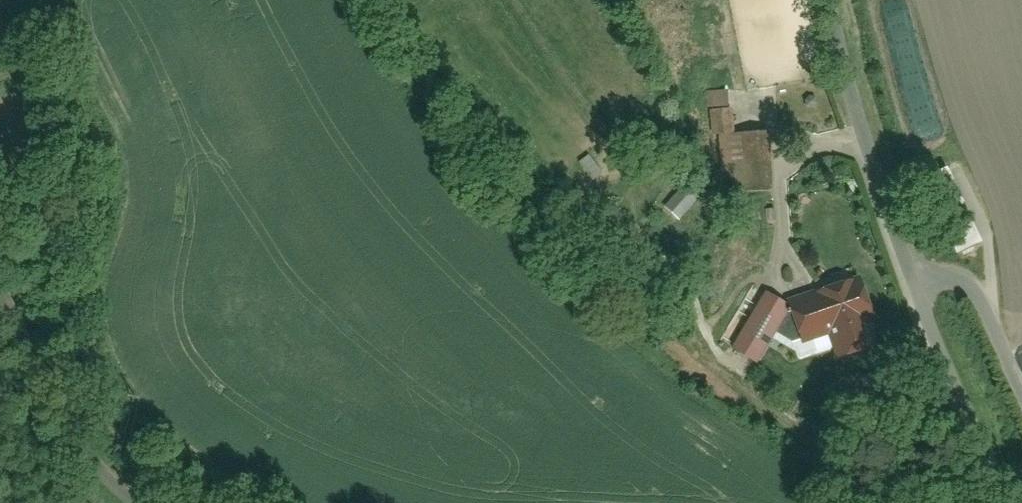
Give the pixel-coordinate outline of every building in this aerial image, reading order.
[(771,191),(770,137),(726,138),(728,192),(771,191)] [(657,211),(676,227),(696,204),(677,188),(657,211)] [(720,347),(757,368),(772,341),(805,358),(834,351),(838,366),(866,359),(862,344),(879,340),(865,283),(791,301),(797,323),(785,317),(788,312),(751,291),(720,347)]
